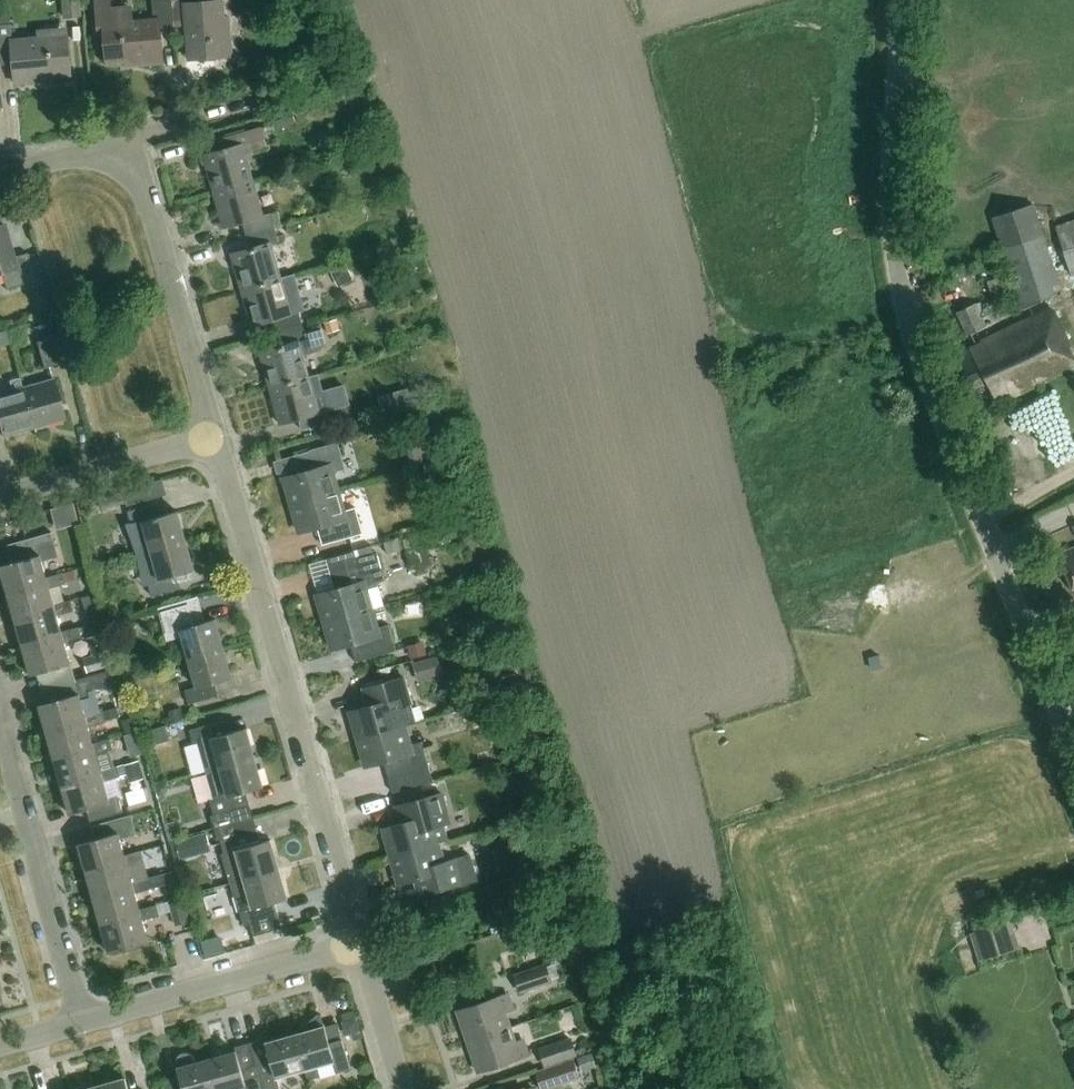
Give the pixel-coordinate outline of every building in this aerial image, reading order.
[(86,0),(67,0),(69,17),(87,15),(86,0)] [(175,0),(152,0),(153,19),(132,20),(132,6),(112,8),(111,0),(98,0),(100,34),(106,34),(108,60),(126,58),(127,62),(164,59),(162,26),(177,25),(175,0)] [(177,25),(188,24),(190,57),(233,54),(230,14),(224,15),(223,0),(206,0),(181,2),(181,0),(175,0),(177,25)] [(1,63),(15,61),(16,81),(53,78),(53,73),(71,71),(68,34),(12,39),(10,4),(0,4),(0,56),(1,63)] [(296,122),(291,105),(269,112),(274,128),(296,122)] [(215,189),(252,179),(245,153),(269,146),(263,125),(219,137),(223,150),(205,155),(215,189)] [(252,179),(215,189),(225,225),(242,220),(246,232),(274,224),(271,212),(262,214),(252,179)] [(1022,310),(1060,291),(1032,204),(992,217),(1022,310)] [(1053,227),(1073,276),(1073,275),(1073,219),(1053,227)] [(35,279),(28,251),(13,255),(4,222),(0,223),(0,271),(3,270),(7,286),(35,279)] [(242,288),(281,278),(271,243),(279,240),(275,228),(247,236),(250,248),(233,253),(242,288)] [(281,278),(242,288),(253,324),(271,319),(274,330),(302,322),(299,310),(291,312),(281,278)] [(966,337),(987,327),(976,303),(955,313),(966,337)] [(1073,368),(1073,364),(1067,349),(1069,348),(1049,307),(980,341),(981,342),(944,360),(961,398),(987,386),(996,405),(1073,368)] [(337,319),(324,323),(328,334),(340,330),(337,319)] [(271,385),(309,375),(303,356),(321,351),(328,343),(324,328),(306,333),(304,326),(303,326),(302,322),(274,330),(275,334),(276,334),(279,344),(261,349),(271,385)] [(68,361),(60,336),(36,342),(43,368),(68,361)] [(318,409),(309,375),(271,385),(281,420),(299,415),(302,428),(331,420),(327,406),(318,409)] [(23,387),(20,377),(10,380),(12,390),(0,393),(0,425),(3,435),(34,426),(23,387)] [(23,387),(34,426),(63,418),(52,379),(23,387)] [(410,386),(381,391),(385,409),(413,403),(410,386)] [(413,471),(433,466),(425,437),(406,442),(413,471)] [(293,503),(338,490),(332,470),(345,466),(338,443),(298,455),(302,470),(285,475),(293,503)] [(343,508),(338,490),(293,503),(300,530),(318,525),(323,542),(364,531),(356,504),(343,508)] [(137,553),(186,540),(178,510),(161,514),(157,502),(128,510),(132,524),(130,524),(138,553),(137,553)] [(0,566),(8,594),(47,583),(46,578),(41,562),(59,557),(52,533),(8,546),(13,563),(0,566)] [(186,540),(137,553),(137,554),(138,554),(146,582),(148,582),(152,595),(181,587),(177,573),(194,569),(186,540)] [(377,550),(371,552),(369,544),(327,556),(335,587),(318,592),(326,620),(371,607),(382,604),(377,584),(378,584),(377,578),(384,576),(377,550)] [(1058,555),(1073,592),(1073,547),(1058,555)] [(8,594),(16,621),(54,610),(53,606),(63,603),(58,587),(66,585),(65,582),(75,579),(73,570),(46,578),(47,583),(8,594)] [(189,657),(223,648),(215,618),(203,622),(196,596),(160,606),(169,636),(183,633),(189,657)] [(16,621),(24,648),(62,636),(62,633),(57,617),(74,612),(71,601),(63,603),(53,606),(54,610),(16,621)] [(371,607),(326,620),(333,647),(351,642),(356,659),(396,647),(389,622),(376,625),(371,607)] [(62,636),(24,648),(32,675),(71,664),(65,644),(82,639),(79,628),(62,633),(62,636)] [(111,664),(104,642),(91,645),(94,654),(86,657),(90,670),(111,664)] [(223,648),(189,657),(197,686),(186,689),(189,702),(218,694),(215,682),(232,677),(223,648)] [(439,652),(415,660),(422,680),(446,671),(439,652)] [(87,721),(86,717),(81,701),(91,698),(89,690),(117,682),(114,670),(78,679),(81,690),(75,692),(76,694),(40,705),(48,732),(87,721)] [(359,739),(405,726),(416,722),(410,702),(412,701),(404,675),(363,686),(368,703),(350,708),(359,739)] [(48,732),(56,759),(95,748),(94,745),(89,728),(106,724),(106,722),(121,718),(118,708),(86,717),(87,721),(48,732)] [(208,770),(254,757),(246,728),(228,733),(225,720),(192,729),(196,743),(200,742),(208,770)] [(166,725),(152,730),(156,745),(171,740),(166,725)] [(405,726),(359,739),(366,764),(385,759),(393,790),(433,779),(422,738),(409,742),(405,726)] [(126,735),(124,735),(131,757),(144,754),(138,731),(126,735)] [(114,750),(113,750),(111,740),(94,745),(95,748),(56,759),(64,787),(102,775),(101,771),(97,755),(114,750)] [(254,757),(208,770),(216,799),(209,801),(213,815),(249,805),(245,792),(262,787),(254,757)] [(102,775),(64,787),(72,814),(88,810),(92,821),(123,812),(119,797),(109,799),(104,782),(121,778),(118,766),(101,771),(102,775)] [(166,781),(154,785),(158,796),(170,793),(166,781)] [(392,855),(438,843),(451,839),(447,826),(453,825),(446,800),(440,802),(438,792),(397,804),(402,821),(384,826),(392,855)] [(213,815),(209,816),(213,829),(253,818),(249,805),(213,815)] [(127,860),(126,856),(121,840),(137,835),(132,816),(93,826),(96,839),(79,844),(87,872),(127,860)] [(175,823),(166,826),(170,840),(179,838),(175,823)] [(220,855),(228,883),(278,870),(270,841),(260,844),(256,830),(219,841),(223,854),(220,855)] [(211,852),(206,833),(175,840),(180,859),(211,852)] [(438,843),(392,855),(399,881),(418,875),(423,894),(478,878),(471,852),(443,860),(438,843)] [(134,886),(133,883),(129,867),(145,862),(142,851),(126,856),(127,860),(87,872),(94,898),(134,886)] [(278,870),(228,883),(236,915),(238,914),(242,929),(248,927),(251,937),(280,929),(273,902),(286,899),(278,870)] [(142,913),(141,910),(137,894),(153,889),(150,878),(133,883),(134,886),(94,898),(102,925),(142,913)] [(445,908),(442,896),(424,901),(428,913),(445,908)] [(175,926),(190,922),(183,900),(169,904),(175,926)] [(142,913),(102,925),(110,952),(150,941),(144,921),(161,916),(158,905),(141,910),(142,913)] [(1020,948),(1012,920),(970,933),(979,961),(1020,948)] [(522,993),(551,983),(546,966),(516,976),(522,993)] [(468,1042),(512,1027),(507,1013),(513,1011),(508,996),(459,1013),(468,1042)] [(297,1035),(307,1069),(310,1080),(321,1077),(318,1066),(334,1061),(338,1073),(352,1069),(338,1023),(325,1027),(322,1016),(318,1015),(306,1026),(307,1032),(297,1035)] [(512,1027),(468,1042),(478,1072),(528,1055),(522,1039),(517,1041),(512,1027)] [(252,1048),(264,1088),(280,1088),(277,1077),(307,1069),(297,1035),(252,1048)] [(546,1066),(576,1055),(570,1038),(540,1049),(546,1066)] [(216,1088),(235,1088),(245,1086),(246,1088),(264,1088),(252,1048),(252,1047),(237,1051),(208,1059),(216,1088)] [(208,1059),(197,1062),(195,1057),(193,1055),(191,1053),(189,1052),(187,1052),(184,1052),(182,1053),(180,1055),(178,1057),(178,1059),(177,1062),(181,1076),(168,1080),(170,1088),(216,1088),(208,1059)] [(574,1058),(535,1072),(541,1088),(550,1088),(581,1078),(574,1058)] [(99,1088),(130,1088),(127,1077),(98,1085),(99,1088)]
